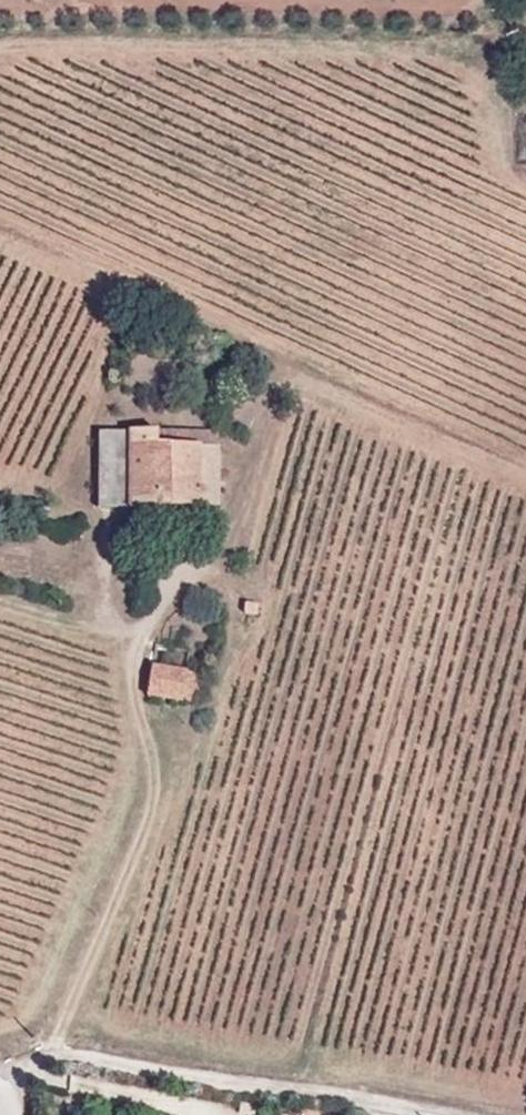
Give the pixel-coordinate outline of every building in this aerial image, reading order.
[(202,416),(143,422),(145,438),(203,433),(202,416)] [(205,481),(204,466),(203,433),(145,438),(143,422),(85,428),(91,503),(205,493),(205,481)] [(215,466),(204,466),(205,481),(216,481),(215,466)] [(175,689),(179,660),(175,659),(148,655),(144,685),(175,689)] [(179,660),(175,689),(192,691),(195,662),(179,660)]
